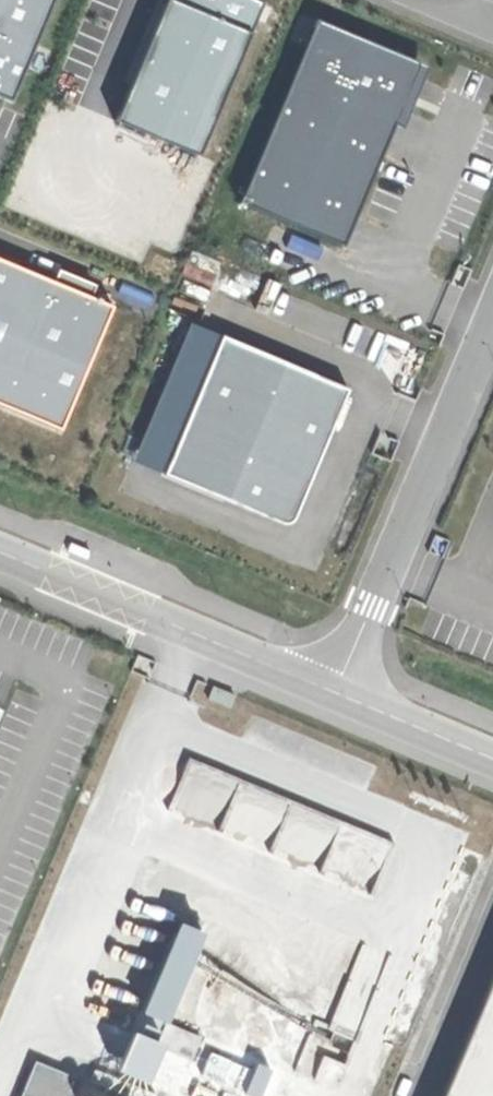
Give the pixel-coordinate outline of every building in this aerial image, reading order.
[(16,97),(57,0),(0,0),(0,90),(16,97)] [(110,110),(192,144),(251,0),(155,0),(110,110)] [(417,70),(317,27),(241,206),(273,220),(342,249),(389,136),(417,70)] [(62,437),(112,316),(0,271),(0,412),(62,437)] [(347,398),(223,345),(165,480),(290,533),(326,449),(347,398)] [(189,759),(171,808),(235,831),(248,796),(259,800),(264,786),(189,759)] [(200,934),(178,922),(141,1014),(147,1019),(140,1037),(131,1034),(116,1074),(149,1082),(161,1053),(195,1063),(208,1038),(170,1022),(200,934)] [(449,1095),(492,1095),(492,990),(449,1095)] [(82,1074),(37,1057),(22,1095),(73,1095),(82,1074)]
